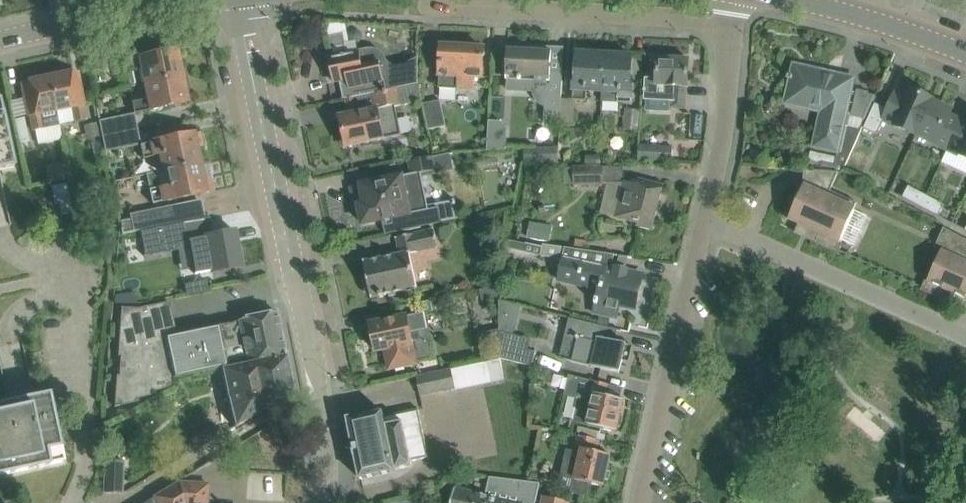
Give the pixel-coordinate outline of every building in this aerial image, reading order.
[(333,57),(329,58),(333,82),(342,80),(346,98),(373,93),(385,90),(417,84),(418,84),(418,62),(404,68),(398,68),(392,66),(388,62),(385,56),(381,52),(375,50),(369,50),(360,52),(346,54),(342,34),(329,37),(333,57)] [(482,76),(482,67),(483,48),(442,45),(439,88),(473,90),(474,75),(482,76)] [(559,125),(562,92),(563,72),(551,72),(552,51),(507,49),(506,78),(533,81),(533,91),(533,97),(536,101),(541,105),(545,106),(544,123),(559,125)] [(176,50),(123,61),(125,72),(128,72),(131,88),(145,85),(181,77),(181,76),(176,50)] [(601,91),(603,54),(577,53),(576,76),(574,76),(573,99),(585,100),(585,90),(601,91)] [(631,103),(631,99),(632,79),(630,79),(632,56),(603,54),(601,91),(602,91),(601,101),(631,103)] [(670,107),(671,107),(686,108),(689,59),(658,57),(657,79),(646,79),(645,97),(671,99),(670,107)] [(862,131),(843,125),(854,78),(794,64),(791,75),(787,74),(786,78),(790,79),(785,103),(803,107),(804,102),(823,106),(814,147),(809,163),(816,165),(816,169),(842,171),(862,131)] [(49,77),(59,125),(75,122),(86,119),(83,105),(80,91),(76,71),(49,77)] [(49,77),(22,83),(26,102),(32,131),(36,130),(39,146),(47,144),(62,141),(59,125),(49,77)] [(148,99),(131,102),(133,114),(167,107),(187,102),(181,77),(145,85),(148,99)] [(344,131),(339,132),(342,145),(346,144),(347,146),(367,142),(401,134),(394,107),(421,101),(417,84),(385,91),(385,90),(373,93),(346,98),(348,98),(351,114),(341,116),(344,131)] [(875,104),(864,128),(877,134),(884,120),(915,135),(932,99),(911,90),(908,96),(896,91),(887,109),(875,104)] [(949,115),(952,110),(932,101),(932,99),(915,135),(947,149),(961,120),(949,115)] [(446,126),(441,100),(423,104),(429,130),(446,126)] [(13,166),(0,104),(0,169),(13,166)] [(623,129),(635,130),(637,111),(625,109),(623,129)] [(133,114),(100,121),(103,136),(137,129),(133,114)] [(961,120),(947,149),(965,158),(965,123),(961,120)] [(489,122),(488,150),(507,149),(508,129),(502,122),(489,122)] [(137,129),(103,136),(107,152),(140,145),(137,129)] [(180,137),(140,145),(143,159),(160,155),(163,171),(200,164),(196,148),(202,146),(199,133),(180,137)] [(673,147),(653,146),(638,145),(638,159),(672,161),(673,147)] [(557,147),(524,148),(525,164),(557,163),(557,147)] [(596,164),(596,155),(585,155),(585,164),(596,164)] [(438,207),(429,209),(421,172),(434,170),(431,157),(410,161),(413,174),(350,187),(354,206),(359,205),(363,224),(382,220),(385,233),(404,229),(405,231),(422,227),(421,225),(441,221),(438,207)] [(163,171),(146,174),(152,204),(192,195),(212,191),(209,177),(203,179),(200,164),(163,171)] [(574,167),(574,184),(600,184),(600,167),(574,167)] [(841,174),(842,171),(816,169),(815,170),(804,170),(803,184),(801,183),(790,207),(793,209),(789,219),(819,233),(817,239),(815,238),(815,240),(837,250),(857,203),(830,191),(838,172),(841,174)] [(623,180),(614,216),(637,221),(640,226),(640,227),(649,229),(651,226),(653,227),(664,185),(644,180),(637,178),(636,183),(623,180)] [(51,186),(55,205),(59,204),(61,215),(72,213),(66,183),(51,186)] [(926,195),(908,186),(903,197),(920,206),(926,195)] [(938,216),(944,205),(926,195),(920,206),(938,216)] [(132,220),(120,222),(122,234),(135,232),(178,223),(205,217),(205,216),(203,216),(200,201),(176,206),(131,215),(132,220)] [(209,217),(140,230),(142,238),(143,246),(145,254),(144,255),(144,256),(178,250),(178,249),(179,249),(188,247),(191,247),(191,249),(195,268),(196,272),(195,272),(195,274),(210,271),(209,271),(212,271),(212,272),(241,267),(234,230),(226,232),(212,234),(209,217)] [(528,221),(525,237),(549,241),(552,225),(528,221)] [(924,289),(942,297),(945,289),(965,299),(965,261),(965,257),(965,240),(943,228),(936,244),(943,247),(924,289)] [(405,256),(413,254),(438,249),(434,229),(397,237),(400,254),(364,261),(371,297),(380,296),(380,297),(412,291),(405,256)] [(524,253),(526,245),(514,242),(512,250),(524,253)] [(643,274),(611,267),(614,255),(543,245),(541,256),(564,262),(559,282),(598,291),(593,312),(616,317),(619,306),(635,309),(643,274)] [(207,280),(184,284),(185,290),(186,294),(209,290),(207,280)] [(495,289),(478,292),(480,303),(497,299),(495,289)] [(416,314),(437,310),(435,299),(414,302),(416,314)] [(222,368),(285,354),(277,312),(239,320),(239,321),(220,324),(220,323),(174,333),(172,324),(174,323),(169,302),(137,309),(121,307),(118,356),(119,356),(119,355),(120,356),(119,376),(118,376),(118,375),(117,375),(114,407),(139,401),(138,398),(156,394),(155,391),(175,386),(174,378),(222,368)] [(389,369),(410,365),(416,363),(416,361),(433,358),(424,313),(370,324),(376,351),(385,349),(389,369)] [(560,358),(620,373),(623,359),(629,361),(632,346),(626,345),(627,343),(615,341),(617,330),(621,331),(621,330),(569,317),(560,358)] [(500,343),(496,357),(531,366),(535,352),(500,343)] [(227,395),(290,377),(285,354),(222,368),(227,395)] [(452,368),(417,375),(421,396),(456,388),(452,368)] [(609,384),(592,380),(568,375),(563,394),(578,398),(573,421),(616,431),(623,400),(607,396),(609,384)] [(276,403),(295,399),(290,377),(227,395),(229,402),(235,427),(276,403)] [(63,460),(49,394),(0,405),(0,474),(63,460)] [(361,479),(380,475),(395,472),(395,469),(412,466),(411,461),(429,458),(419,409),(384,416),(383,411),(348,418),(361,479)] [(207,443),(223,434),(217,425),(202,434),(207,443)] [(543,428),(541,437),(550,439),(552,431),(543,428)] [(575,479),(572,491),(588,495),(591,483),(603,485),(611,454),(594,451),(597,439),(579,435),(578,442),(575,441),(574,447),(582,449),(580,454),(567,451),(562,476),(575,479)] [(104,461),(103,493),(123,493),(124,462),(104,461)] [(539,483),(490,477),(486,495),(455,488),(452,502),(535,502),(539,483)] [(144,502),(207,502),(208,484),(179,482),(154,497),(144,502)]
